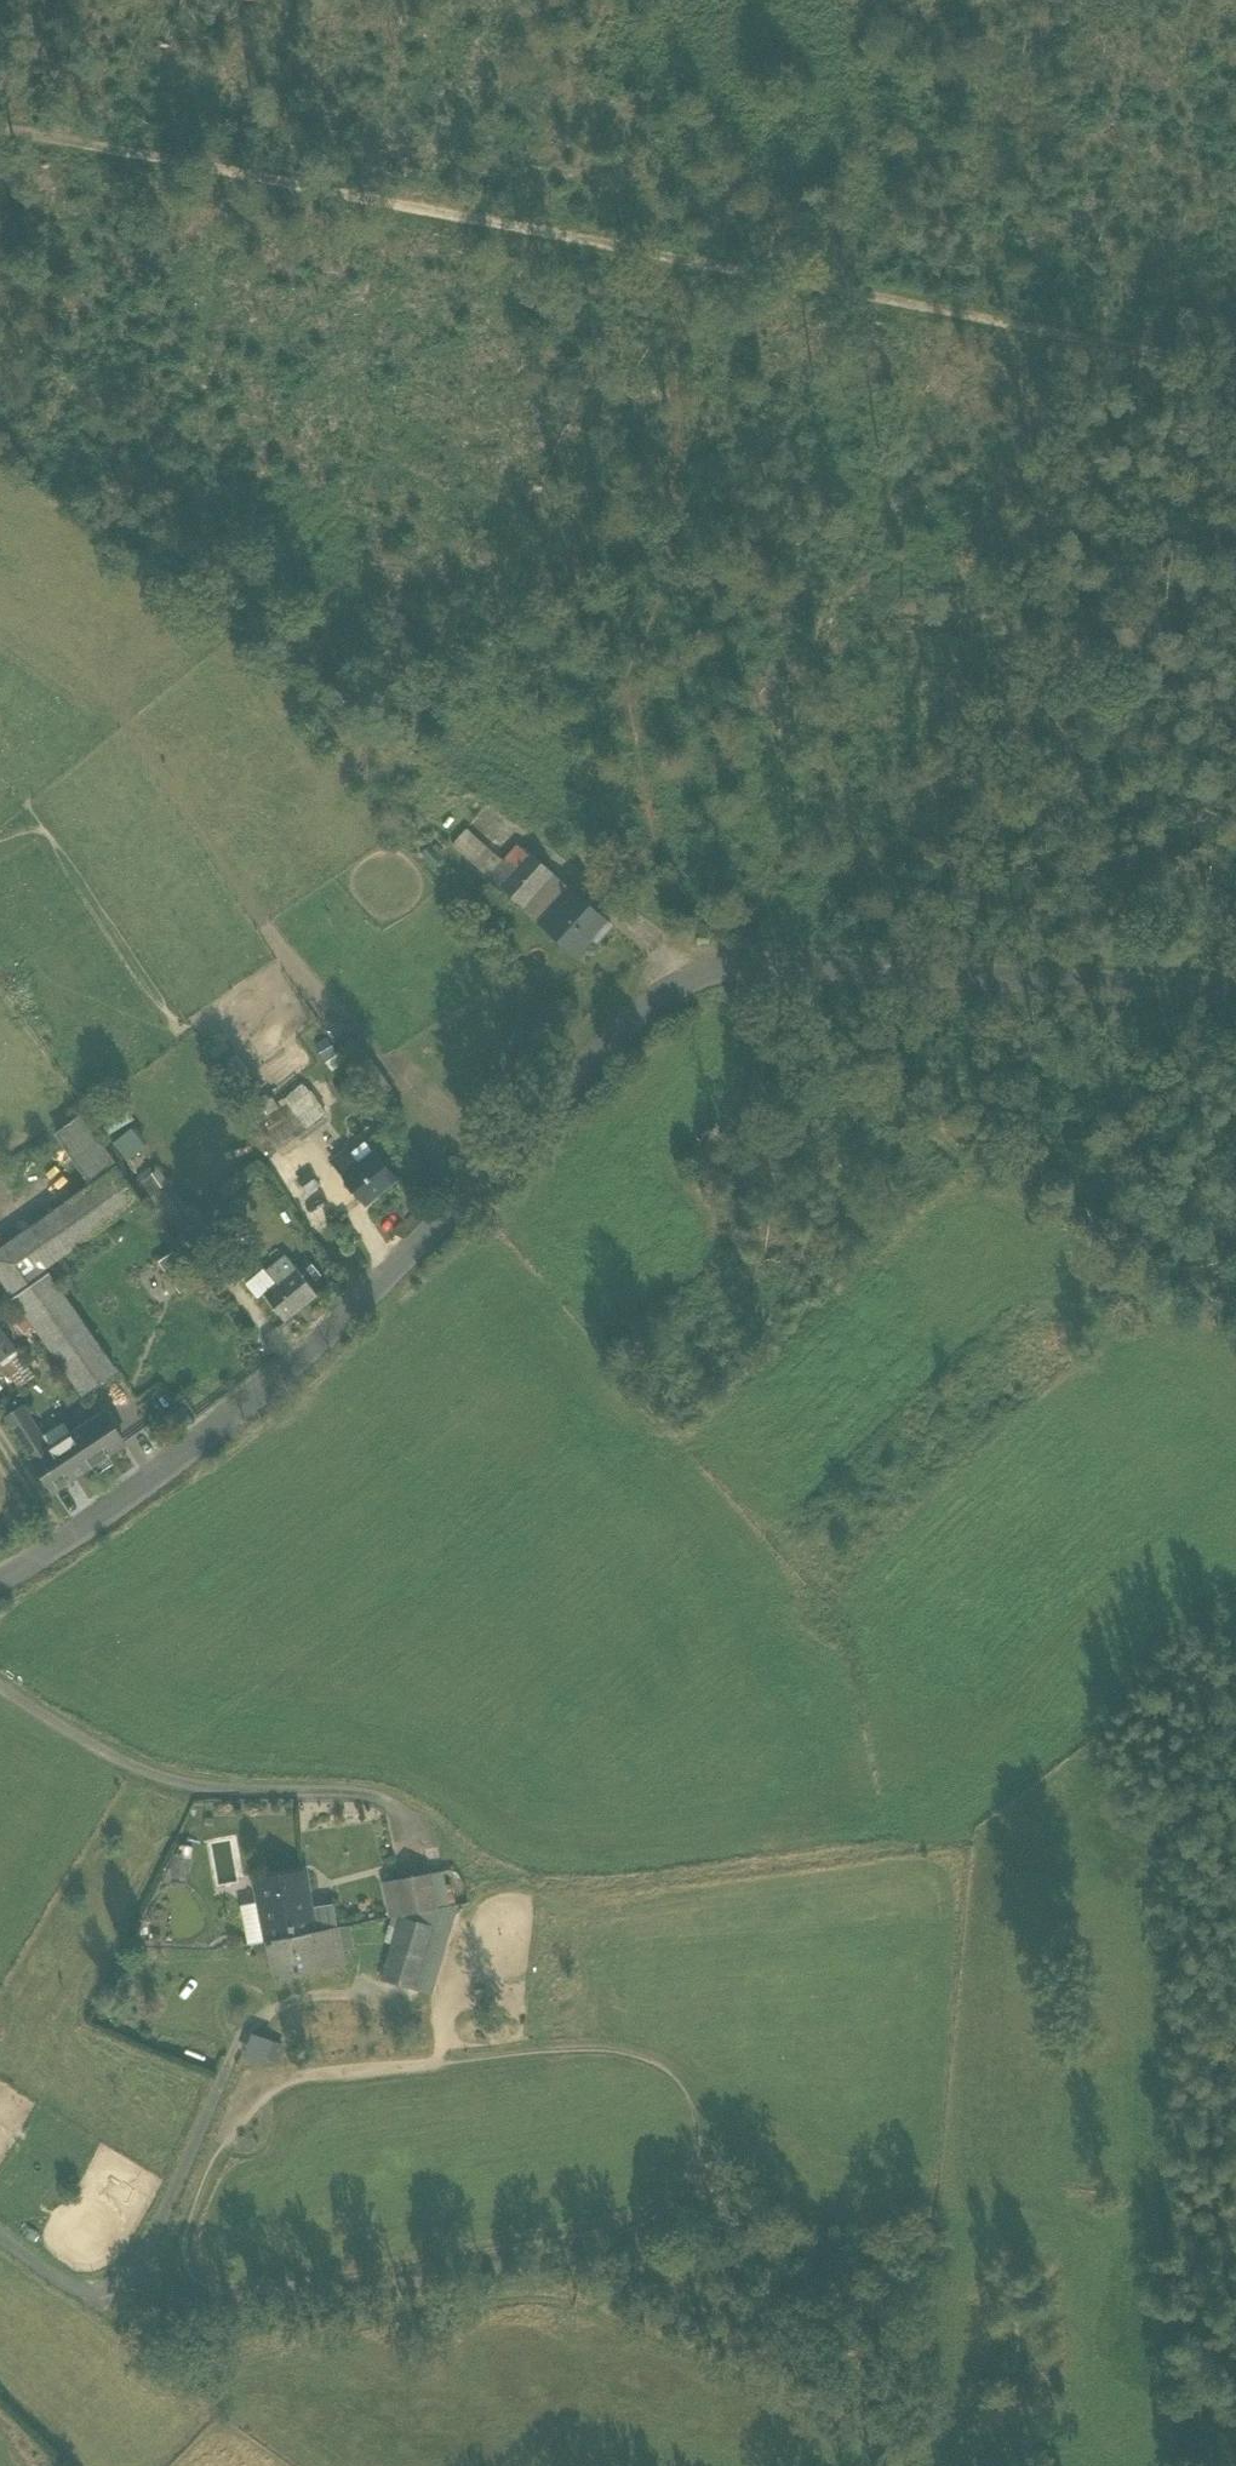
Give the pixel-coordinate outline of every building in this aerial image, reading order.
[(503,861),(466,828),(452,843),(489,877),(503,861)] [(503,861),(489,877),(500,887),(529,855),(517,845),(503,861)] [(522,907),(553,873),(531,852),(529,855),(500,887),(522,907)] [(553,873),(522,907),(540,923),(571,888),(553,873)] [(611,925),(571,888),(540,923),(576,955),(592,937),(596,941),(611,925)] [(310,1092),(282,1113),(299,1138),(327,1116),(310,1092)] [(103,1177),(116,1168),(97,1139),(70,1158),(89,1187),(103,1177)] [(374,1152),(358,1166),(346,1150),(332,1161),(345,1176),(344,1177),(365,1203),(396,1179),(374,1152)] [(139,1201),(116,1168),(103,1177),(127,1210),(139,1201)] [(89,1187),(21,1234),(45,1268),(127,1210),(103,1177),(89,1187)] [(21,1234),(0,1249),(0,1276),(83,1394),(116,1370),(45,1268),(21,1234)] [(223,1259),(205,1236),(195,1244),(212,1267),(223,1259)] [(317,1296),(286,1256),(267,1271),(277,1283),(264,1294),(285,1322),(317,1296)] [(0,1327),(0,1362),(1,1362),(17,1351),(0,1327)] [(17,1351),(1,1362),(19,1387),(34,1376),(17,1351)] [(49,1449),(22,1407),(6,1418),(33,1460),(49,1449)] [(124,1444),(104,1413),(72,1434),(92,1465),(124,1444)] [(49,1449),(33,1460),(53,1491),(92,1465),(72,1434),(49,1449)] [(304,1872),(255,1879),(267,1941),(313,1932),(310,1908),(304,1872)] [(430,1874),(387,1882),(392,1912),(404,1915),(404,1914),(437,1908),(430,1874)] [(331,1905),(310,1908),(313,1932),(336,1928),(331,1905)] [(433,1926),(401,1918),(384,1978),(415,1987),(433,1926)] [(313,1932),(267,1941),(275,1977),(343,1962),(336,1928),(313,1932)]
